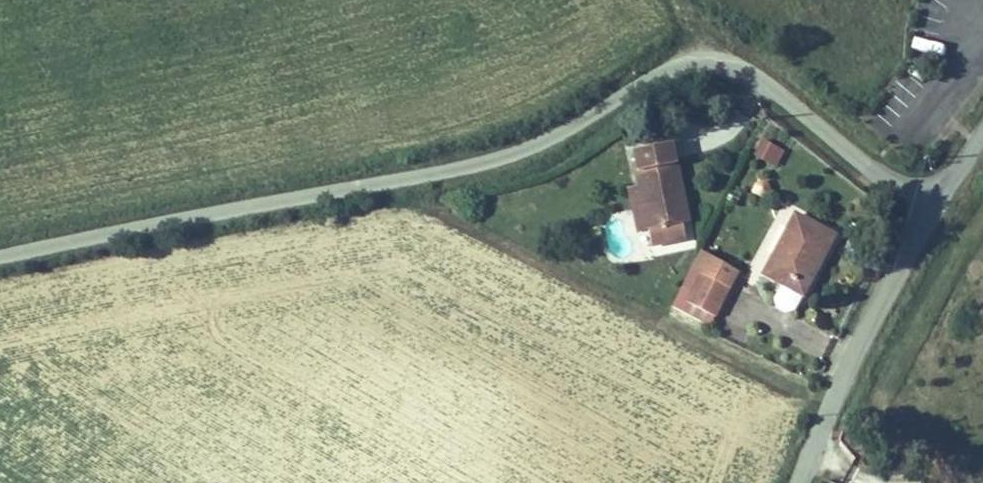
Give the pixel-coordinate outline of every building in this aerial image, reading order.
[(751,156),(776,167),(784,151),(759,139),(751,156)] [(669,143),(633,150),(637,170),(636,171),(639,186),(628,189),(637,232),(648,229),(651,245),(685,237),(682,223),(687,222),(675,163),(673,163),(669,143)] [(834,235),(795,215),(763,274),(802,295),(807,284),(834,235)] [(693,269),(729,288),(737,272),(700,252),(692,268),(693,269)] [(693,269),(673,307),(709,326),(729,288),(693,269)]
